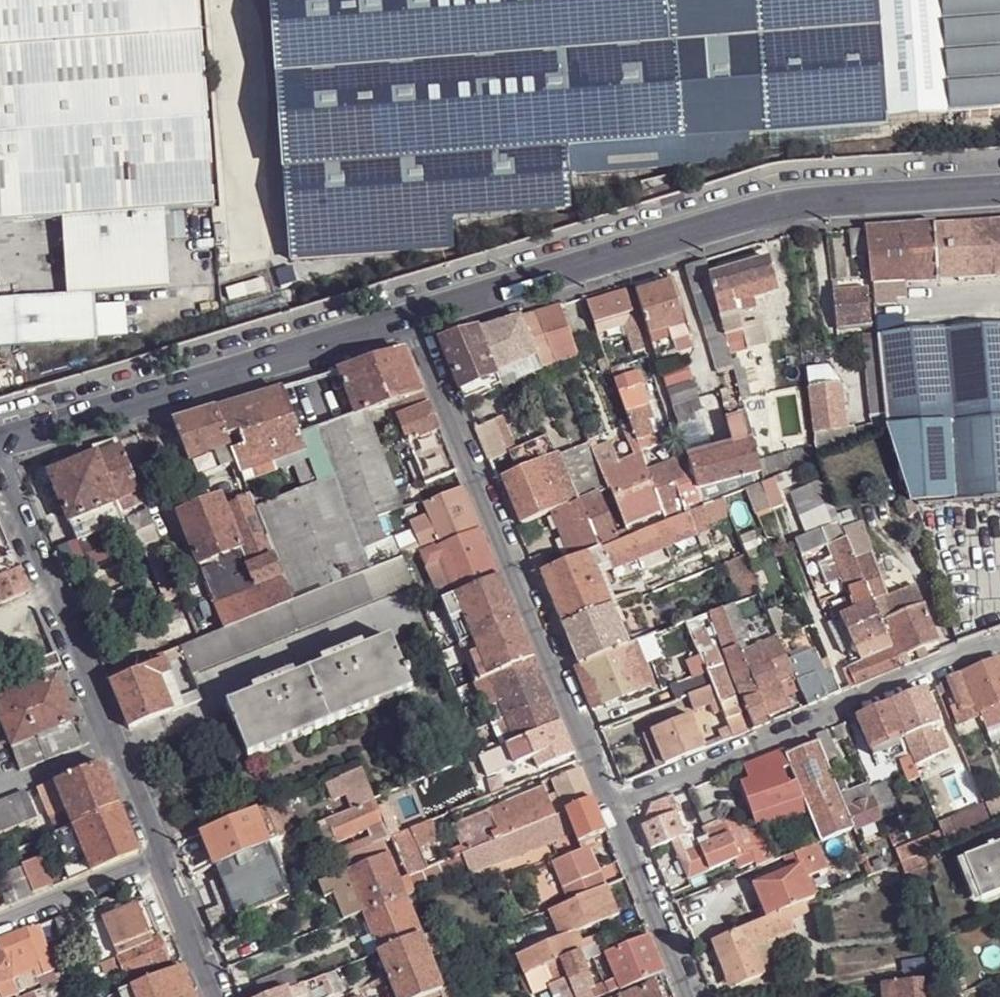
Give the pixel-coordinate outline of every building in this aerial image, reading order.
[(65,224),(165,217),(215,215),(199,0),(0,0),(0,229),(65,224)] [(291,261),(456,249),(454,219),(573,211),(569,155),(745,143),(744,134),(886,123),(877,0),(272,0),(291,261)] [(886,123),(999,115),(999,0),(877,0),(886,123)] [(165,217),(65,224),(67,300),(94,298),(169,293),(165,217)] [(864,229),(867,256),(873,306),(895,304),(895,299),(906,297),(904,281),(999,275),(999,220),(864,229)] [(850,258),(867,256),(864,229),(848,231),(850,258)] [(769,259),(709,277),(715,299),(771,282),(775,281),(769,259)] [(709,277),(705,261),(683,267),(691,297),(695,296),(714,361),(730,356),(730,354),(725,337),(715,299),(709,277)] [(832,292),(866,289),(865,277),(831,281),(832,292)] [(636,294),(650,336),(665,332),(669,343),(669,346),(672,344),(689,339),(691,339),(674,282),(636,294)] [(725,337),(730,354),(748,349),(739,317),(757,311),(755,302),(775,296),(771,282),(715,299),(725,337)] [(870,324),(866,289),(832,292),(835,327),(870,324)] [(635,322),(626,293),(605,298),(588,304),(598,333),(620,327),(635,322)] [(67,300),(15,304),(19,351),(97,346),(95,312),(94,298),(67,300)] [(19,351),(15,304),(0,305),(0,352),(19,351)] [(536,312),(555,359),(577,351),(560,305),(536,312)] [(128,310),(95,312),(97,346),(130,343),(128,310)] [(536,312),(440,341),(465,401),(542,366),(543,367),(556,361),(555,359),(536,312)] [(875,335),(876,337),(901,334),(900,316),(874,319),(875,335)] [(635,322),(620,327),(623,337),(628,335),(639,332),(636,321),(635,322)] [(940,329),(901,334),(876,337),(882,396),(884,415),(885,425),(948,422),(952,499),(999,496),(999,326),(940,329)] [(639,332),(628,335),(634,354),(645,350),(639,332)] [(665,332),(650,336),(653,347),(669,343),(665,332)] [(862,336),(869,398),(882,396),(876,337),(875,335),(862,336)] [(689,339),(672,344),(675,355),(692,350),(689,339)] [(406,352),(339,373),(354,415),(370,409),(390,402),(397,418),(429,407),(406,352)] [(742,397),(752,394),(752,396),(754,403),(765,400),(760,383),(771,380),(765,360),(734,369),(742,397)] [(688,363),(661,372),(666,388),(692,379),(688,363)] [(622,365),(611,369),(619,392),(630,422),(637,442),(640,452),(656,446),(642,408),(647,406),(640,385),(642,384),(637,371),(626,375),(622,365)] [(808,387),(839,383),(825,365),(805,368),(808,387)] [(667,390),(672,406),(693,399),(699,398),(693,382),(667,390)] [(808,387),(815,432),(815,443),(817,456),(853,443),(858,440),(856,427),(845,429),(839,383),(808,387)] [(283,389),(215,410),(227,440),(240,435),(244,449),(232,453),(237,465),(241,474),(250,470),(253,479),(254,481),(292,467),(301,490),(317,483),(313,472),(308,458),(305,449),(299,434),(283,389)] [(752,396),(752,394),(742,397),(744,406),(754,403),(752,396)] [(869,398),(871,416),(884,415),(882,396),(869,398)] [(697,412),(693,399),(672,406),(676,419),(697,412)] [(370,409),(375,425),(387,422),(391,420),(397,418),(390,402),(370,409)] [(456,472),(429,407),(397,418),(409,447),(422,477),(424,483),(456,472)] [(375,425),(370,409),(354,415),(360,431),(370,427),(375,425)] [(197,480),(237,465),(232,453),(227,440),(215,410),(173,422),(197,480)] [(722,497),(727,496),(724,482),(743,477),(746,488),(748,488),(764,482),(759,462),(753,439),(747,441),(739,411),(722,416),(732,450),(714,455),(690,462),(703,504),(722,497)] [(400,508),(370,427),(360,431),(354,415),(299,434),(305,449),(308,458),(313,472),(317,483),(351,577),(393,562),(377,517),(400,508)] [(884,415),(871,416),(871,427),(872,434),(885,428),(885,425),(884,415)] [(475,426),(489,459),(507,451),(494,418),(475,426)] [(688,457),(712,450),(703,420),(678,427),(688,457)] [(625,526),(661,511),(648,473),(640,452),(637,442),(630,422),(620,426),(633,455),(619,461),(610,440),(592,447),(601,468),(610,489),(625,526)] [(909,501),(952,499),(948,422),(885,425),(885,428),(909,501)] [(545,462),(560,457),(544,436),(511,450),(518,466),(543,456),(545,462)] [(503,480),(521,524),(578,501),(597,492),(598,494),(608,490),(600,469),(590,444),(560,457),(545,462),(503,480)] [(815,461),(814,446),(759,462),(764,482),(772,479),(815,461)] [(422,477),(409,447),(402,449),(416,479),(422,477)] [(122,448),(98,458),(105,474),(115,501),(139,490),(122,448)] [(714,455),(712,450),(688,457),(690,462),(714,455)] [(59,494),(105,474),(98,458),(97,455),(51,476),(59,494)] [(648,473),(661,511),(681,503),(684,514),(702,506),(701,505),(703,504),(690,462),(688,457),(648,473)] [(601,468),(600,469),(608,490),(610,489),(601,468)] [(250,470),(241,474),(244,482),(253,479),(250,470)] [(59,494),(78,542),(118,526),(124,523),(115,501),(105,474),(59,494)] [(764,482),(748,488),(757,513),(782,503),(772,479),(764,482)] [(803,514),(817,510),(832,503),(822,479),(788,493),(797,517),(803,514)] [(292,602),(351,577),(317,483),(301,490),(268,502),(254,508),(292,602)] [(463,487),(423,503),(428,516),(440,544),(479,528),(463,487)] [(127,509),(144,502),(139,490),(115,501),(124,523),(130,520),(132,520),(127,509)] [(264,491),(250,497),(254,508),(268,502),(264,491)] [(597,546),(617,539),(615,534),(598,494),(597,492),(578,501),(578,503),(597,546)] [(956,645),(999,630),(999,496),(952,499),(909,501),(956,645)] [(221,497),(179,514),(224,630),(292,602),(254,508),(250,497),(224,507),(221,497)] [(729,514),(722,497),(703,504),(701,505),(702,506),(709,522),(729,514)] [(570,557),(597,546),(578,503),(552,513),(570,557)] [(684,514),(681,503),(661,511),(665,522),(667,521),(684,514)] [(817,510),(803,514),(811,534),(793,540),(800,556),(822,547),(825,543),(826,545),(847,538),(843,528),(832,503),(817,510)] [(709,522),(702,506),(684,514),(667,521),(672,534),(674,533),(675,536),(709,522)] [(132,520),(130,520),(139,542),(140,544),(141,547),(144,545),(153,568),(168,562),(159,539),(148,513),(132,520)] [(428,516),(409,523),(415,538),(399,545),(402,550),(397,552),(399,559),(401,559),(420,552),(440,544),(428,516)] [(124,523),(118,526),(126,548),(139,542),(130,520),(124,523)] [(672,534),(667,521),(665,522),(630,536),(627,538),(633,550),(672,534)] [(858,522),(843,528),(847,538),(852,550),(858,566),(865,583),(874,602),(876,610),(882,622),(893,649),(897,659),(900,668),(910,663),(906,655),(915,651),(923,648),(938,642),(923,605),(896,617),(891,605),(858,522)] [(126,548),(118,526),(78,542),(82,552),(59,561),(65,575),(140,544),(139,542),(126,548)] [(630,536),(627,529),(615,534),(617,539),(618,542),(627,538),(630,536)] [(737,531),(714,541),(724,563),(726,562),(747,553),(737,531)] [(500,579),(481,532),(421,555),(427,569),(442,563),(456,597),(500,579)] [(556,608),(603,589),(596,571),(608,567),(606,562),(633,550),(627,538),(618,542),(554,568),(542,574),(556,608)] [(847,538),(826,545),(831,557),(840,579),(845,592),(848,590),(865,583),(858,566),(852,550),(847,538)] [(548,553),(531,560),(537,576),(542,574),(554,568),(548,553)] [(747,553),(726,562),(728,568),(738,592),(741,600),(757,594),(759,583),(747,553)] [(831,557),(816,564),(824,586),(840,579),(831,557)] [(412,587),(401,559),(399,559),(393,562),(351,577),(292,602),(224,630),(200,640),(181,648),(193,676),(412,587)] [(14,570),(10,560),(0,565),(0,576),(14,570)] [(441,604),(456,597),(442,563),(427,569),(441,604)] [(0,576),(0,603),(29,591),(19,568),(14,570),(0,576)] [(500,579),(456,597),(473,639),(518,621),(500,579)] [(874,602),(865,583),(848,590),(852,602),(856,610),(874,602)] [(603,589),(556,608),(564,626),(611,608),(603,589)] [(918,594),(891,605),(896,617),(923,605),(918,594)] [(459,645),(473,639),(456,597),(441,604),(459,645)] [(738,626),(744,640),(750,638),(735,602),(723,608),(728,622),(731,628),(738,626)] [(835,620),(851,659),(871,651),(873,657),(893,649),(882,622),(876,610),(874,602),(856,610),(840,618),(835,620)] [(852,602),(837,610),(840,618),(856,610),(852,602)] [(580,665),(618,649),(610,629),(618,626),(611,608),(564,626),(580,665)] [(718,626),(728,622),(723,608),(712,611),(718,626)] [(698,617),(685,622),(691,634),(702,629),(698,617)] [(534,660),(518,621),(473,639),(490,678),(534,660)] [(676,642),(691,636),(691,634),(685,622),(670,629),(676,642)] [(721,635),(732,631),(731,628),(728,622),(718,626),(721,635)] [(744,640),(738,626),(731,628),(732,631),(741,654),(748,651),(743,641),(744,640)] [(754,728),(771,721),(768,716),(741,654),(732,631),(721,635),(726,651),(724,651),(754,728)] [(787,660),(777,638),(748,651),(741,654),(768,716),(789,706),(785,697),(779,682),(794,675),(787,660)] [(474,684),(490,678),(473,639),(459,645),(474,684)] [(227,705),(248,758),(410,694),(405,679),(403,675),(390,640),(227,705)] [(634,643),(628,645),(636,669),(644,667),(634,643)] [(651,685),(644,667),(636,669),(628,645),(618,649),(580,665),(575,667),(593,708),(651,685)] [(803,694),(808,706),(820,701),(843,691),(834,668),(827,671),(817,648),(787,660),(794,675),(801,690),(803,694)] [(923,648),(915,651),(919,660),(926,657),(923,648)] [(852,675),(856,686),(900,668),(897,659),(893,649),(873,657),(848,667),(852,675)] [(59,664),(53,653),(36,661),(41,672),(59,664)] [(733,736),(734,737),(746,732),(733,700),(734,700),(716,657),(702,663),(706,671),(712,686),(722,709),(729,725),(733,736)] [(534,660),(490,678),(516,742),(560,723),(534,660)] [(958,725),(976,718),(979,729),(999,721),(999,660),(947,681),(959,712),(954,714),(958,725)] [(171,713),(157,678),(168,673),(164,662),(111,683),(129,731),(171,713)] [(852,675),(848,667),(842,669),(845,677),(852,675)] [(0,675),(0,689),(22,679),(18,668),(0,675)] [(675,684),(681,698),(688,695),(712,686),(706,671),(675,684)] [(168,673),(157,678),(171,713),(183,707),(168,673)] [(785,697),(801,690),(794,675),(779,682),(785,697)] [(856,686),(852,675),(845,677),(850,689),(856,686)] [(507,746),(516,742),(490,678),(474,684),(500,748),(507,746)] [(0,701),(0,717),(9,740),(11,745),(37,735),(69,721),(52,680),(0,701)] [(722,709),(712,686),(688,695),(693,710),(703,706),(709,704),(712,712),(722,709)] [(924,691),(890,704),(903,738),(905,738),(916,765),(949,751),(941,734),(934,737),(930,727),(938,724),(924,691)] [(709,704),(703,706),(706,714),(712,712),(709,704)] [(890,704),(857,717),(857,718),(871,755),(905,742),(903,738),(890,704)] [(653,732),(667,765),(706,748),(692,715),(653,732)] [(9,740),(0,717),(0,744),(9,740)] [(80,745),(69,721),(37,735),(47,760),(80,745)] [(574,755),(560,723),(516,742),(507,746),(516,766),(534,759),(539,770),(574,755)] [(843,723),(831,729),(836,741),(849,736),(843,723)] [(729,725),(719,729),(723,740),(733,736),(729,725)] [(953,729),(941,734),(949,751),(961,747),(953,729)] [(818,741),(827,764),(839,759),(827,730),(815,735),(818,741)] [(645,734),(659,767),(667,765),(653,732),(645,734)] [(37,735),(11,745),(21,770),(47,760),(37,735)] [(820,842),(853,828),(846,811),(835,784),(827,764),(818,741),(813,743),(785,755),(790,767),(807,810),(816,830),(820,842)] [(783,749),(744,764),(750,780),(742,783),(753,815),(761,812),(765,825),(807,810),(790,767),(785,755),(783,749)] [(481,755),(474,758),(479,770),(495,763),(490,752),(481,755)] [(907,778),(918,773),(911,756),(900,760),(907,778)] [(37,787),(55,832),(117,807),(99,762),(37,787)] [(359,768),(340,776),(353,809),(373,801),(359,768)] [(593,800),(580,769),(553,781),(564,812),(593,800)] [(844,781),(835,784),(846,811),(853,828),(854,829),(881,818),(874,799),(870,789),(867,784),(848,792),(844,781)] [(874,799),(881,818),(897,813),(885,784),(870,789),(874,799)] [(461,846),(464,854),(480,848),(515,833),(555,816),(544,789),(453,828),(461,846)] [(19,824),(36,817),(26,791),(9,798),(19,824)] [(686,838),(669,796),(650,803),(641,827),(652,852),(672,844),(686,838)] [(9,798),(0,802),(0,832),(19,824),(9,798)] [(999,819),(999,798),(987,803),(994,822),(999,819)] [(606,833),(593,800),(564,812),(574,835),(579,845),(591,840),(606,833)] [(326,821),(336,844),(367,831),(383,824),(373,801),(353,809),(326,821)] [(983,803),(951,817),(959,839),(992,825),(983,803)] [(717,804),(696,813),(703,830),(724,821),(717,804)] [(136,852),(117,807),(55,832),(54,833),(68,867),(85,860),(90,872),(136,852)] [(197,816),(204,833),(223,825),(216,808),(197,816)] [(263,808),(255,812),(268,845),(277,842),(272,827),(263,808)] [(255,812),(223,825),(204,833),(201,835),(215,868),(267,846),(268,845),(255,812)] [(574,835),(564,812),(555,816),(515,833),(480,848),(489,866),(574,835)] [(761,812),(753,815),(757,828),(765,825),(761,812)] [(951,817),(937,823),(940,829),(942,835),(945,845),(959,839),(951,817)] [(289,837),(298,832),(293,819),(272,827),(277,842),(289,837)] [(336,844),(326,821),(312,827),(321,850),(336,844)] [(678,857),(687,880),(751,854),(753,853),(741,826),(724,821),(703,830),(709,844),(702,847),(678,857)] [(409,831),(390,839),(407,879),(425,870),(426,870),(423,863),(417,849),(436,842),(428,822),(409,831)] [(383,824),(367,831),(371,843),(373,846),(390,839),(383,824)] [(940,829),(893,849),(899,863),(902,862),(908,860),(922,854),(945,845),(942,835),(940,829)] [(760,831),(756,830),(759,837),(757,838),(755,839),(757,842),(758,844),(757,851),(753,853),(751,854),(757,868),(775,861),(770,851),(771,838),(766,831),(760,831)] [(816,830),(802,836),(808,848),(815,844),(820,842),(816,830)] [(267,846),(277,870),(300,859),(289,837),(277,842),(268,845),(267,846)] [(591,840),(579,845),(581,851),(552,863),(563,889),(599,874),(590,852),(595,850),(591,840)] [(350,862),(354,871),(378,861),(373,846),(371,843),(346,852),(350,862)] [(759,900),(767,919),(785,911),(798,906),(813,900),(805,879),(826,870),(815,844),(808,848),(785,857),(790,869),(755,883),(762,899),(759,900)] [(997,849),(995,844),(963,858),(981,900),(999,892),(999,848),(997,849)] [(267,846),(215,868),(220,879),(231,908),(236,921),(289,898),(288,895),(277,870),(267,846)] [(423,863),(426,870),(437,865),(462,855),(464,854),(461,846),(423,863)] [(467,865),(471,875),(489,866),(480,848),(464,854),(462,855),(437,865),(442,875),(467,865)] [(864,853),(855,857),(864,878),(873,875),(864,853)] [(908,860),(902,862),(906,871),(926,863),(922,854),(908,860)] [(882,855),(872,860),(877,873),(888,868),(882,855)] [(19,866),(20,868),(31,896),(69,880),(90,872),(85,860),(68,867),(48,875),(41,857),(19,866)] [(354,871),(346,874),(364,916),(404,899),(387,858),(386,858),(382,860),(378,861),(354,871)] [(963,858),(960,859),(978,902),(981,900),(963,858)] [(342,869),(345,876),(346,874),(354,871),(350,862),(341,866),(342,869)] [(426,870),(425,870),(429,881),(442,875),(437,865),(426,870)] [(20,868),(6,875),(14,895),(16,901),(31,896),(20,868)] [(407,879),(411,888),(429,881),(425,870),(407,879)] [(339,877),(333,879),(349,922),(364,916),(346,874),(345,876),(339,877)] [(563,889),(569,904),(605,888),(599,874),(563,889)] [(204,912),(207,918),(212,931),(236,921),(231,908),(220,879),(210,883),(219,906),(204,912)] [(333,879),(319,885),(336,927),(344,924),(349,922),(333,879)] [(517,957),(525,977),(561,962),(581,953),(578,947),(572,934),(618,915),(607,886),(605,888),(569,904),(549,912),(560,938),(517,957)] [(364,916),(380,956),(420,938),(404,899),(364,916)] [(107,931),(118,958),(118,959),(159,942),(159,940),(144,903),(113,915),(103,920),(107,931)] [(798,906),(785,911),(787,916),(800,910),(798,906)] [(711,942),(727,978),(731,977),(735,987),(763,976),(753,949),(765,944),(765,943),(793,931),(787,916),(785,911),(767,919),(711,942)] [(0,941),(0,950),(12,979),(0,983),(0,994),(1,996),(11,996),(13,996),(24,991),(18,978),(34,971),(40,985),(42,990),(71,978),(69,972),(55,976),(53,973),(54,972),(37,926),(26,931),(0,941)] [(118,958),(107,931),(89,939),(97,959),(100,966),(107,963),(112,961),(118,958)] [(753,949),(763,976),(779,969),(771,950),(797,939),(793,931),(765,943),(765,944),(753,949)] [(620,990),(664,971),(649,936),(610,953),(605,955),(610,967),(616,980),(620,990)] [(397,996),(428,996),(436,994),(443,992),(420,938),(380,956),(397,996)] [(594,939),(578,947),(581,953),(597,946),(594,939)] [(167,961),(159,942),(118,959),(123,970),(126,979),(167,961)] [(581,953),(585,963),(593,960),(605,955),(610,953),(606,942),(597,946),(581,953)] [(12,979),(0,950),(0,983),(12,979)] [(551,987),(588,971),(585,963),(581,953),(561,962),(525,977),(532,995),(551,987)] [(117,973),(123,970),(118,959),(118,958),(112,961),(117,973)] [(97,959),(85,964),(88,971),(92,969),(100,966),(97,959)] [(92,969),(95,977),(110,971),(107,963),(100,966),(92,969)] [(601,971),(606,984),(616,980),(610,967),(601,971)] [(183,968),(119,993),(111,996),(195,996),(183,968)] [(34,971),(18,978),(24,991),(40,985),(34,971)] [(555,996),(575,996),(589,991),(595,989),(588,971),(551,987),(555,996)] [(262,996),(272,996),(286,991),(297,988),(291,972),(257,986),(262,996)] [(324,977),(331,996),(336,996),(340,995),(331,974),(324,977)] [(731,989),(735,987),(731,977),(727,978),(731,989)] [(616,980),(606,984),(603,985),(595,989),(589,991),(592,996),(604,996),(620,990),(616,980)] [(453,987),(453,988),(455,994),(456,996),(475,996),(467,981),(453,987)] [(919,981),(881,985),(883,996),(921,996),(919,981)] [(628,996),(659,996),(654,986),(628,996)]
